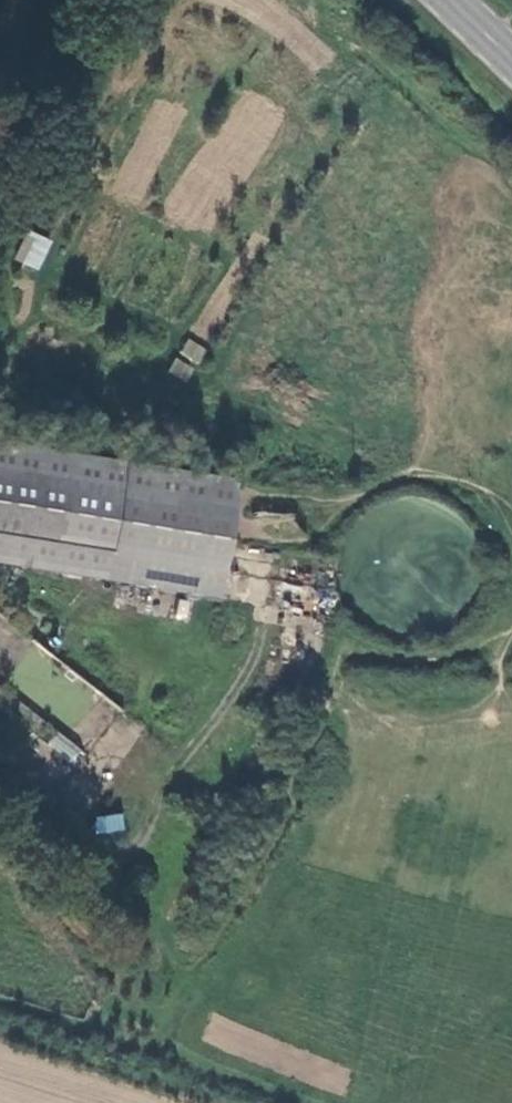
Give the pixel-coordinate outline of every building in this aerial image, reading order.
[(14,259),(38,271),(53,241),(28,229),(14,259)] [(110,552),(124,487),(1,466),(0,470),(0,531),(110,552)] [(97,833),(124,830),(122,814),(95,817),(97,833)]
